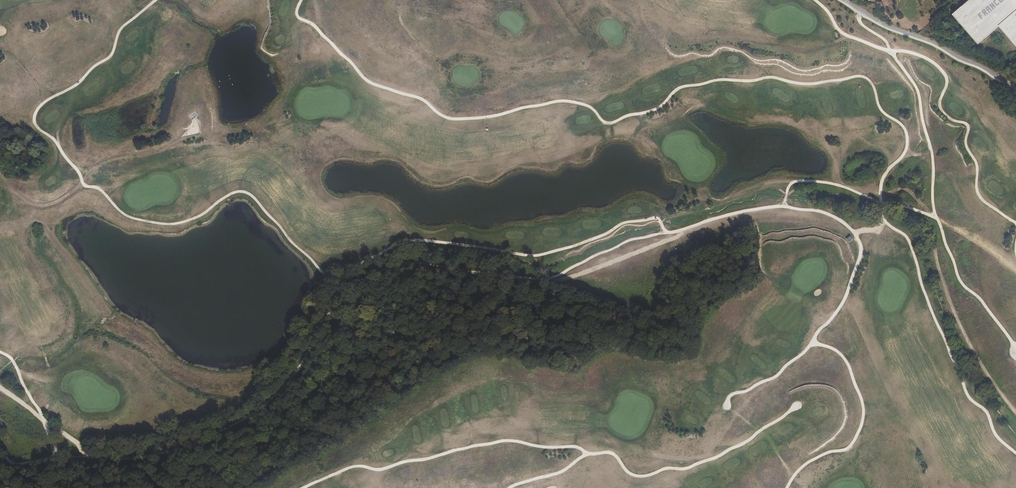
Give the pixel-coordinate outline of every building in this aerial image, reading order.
[(954,16),(980,46),(1001,28),(1015,45),(1015,0),(972,0),(954,16)]
